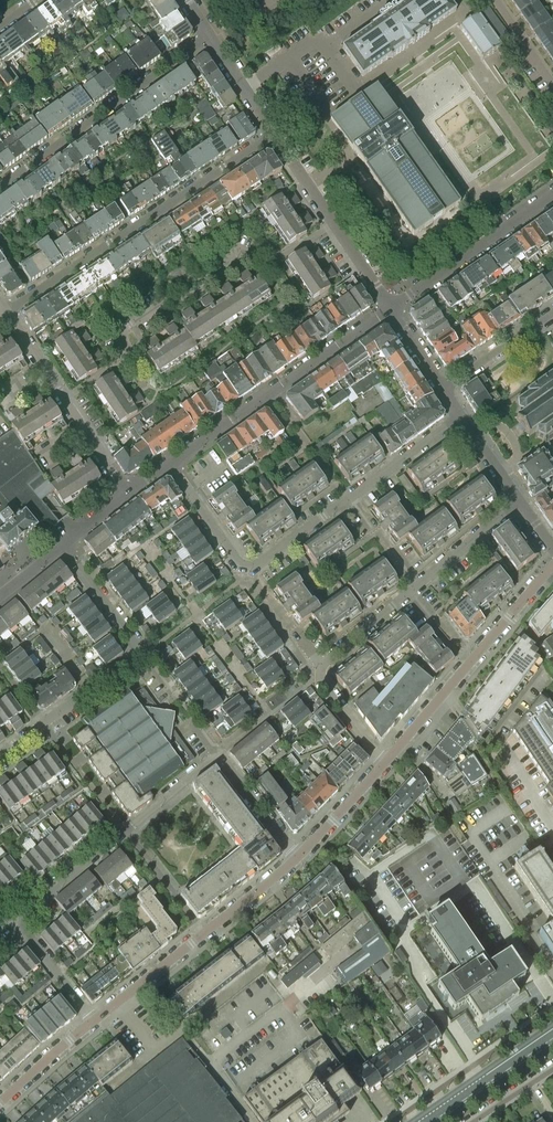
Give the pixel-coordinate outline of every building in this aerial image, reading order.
[(77,15),(66,0),(58,0),(50,6),(67,30),(72,26),(66,18),(73,13),(75,17),(77,15)] [(93,12),(84,0),(66,0),(77,15),(80,14),(77,10),(82,6),(88,15),(93,12)] [(93,12),(98,8),(92,0),(84,0),(93,12)] [(155,13),(171,2),(170,0),(148,0),(147,1),(152,8),(142,14),(145,19),(155,13)] [(406,2),(397,8),(394,5),(390,8),(391,9),(389,10),(389,9),(384,12),(385,14),(383,15),(382,14),(378,16),(380,20),(369,27),(370,29),(346,46),(346,45),(342,48),(343,50),(344,50),(361,75),(362,77),(363,77),(367,74),(366,74),(390,57),(392,58),(393,58),(393,57),(406,48),(406,49),(411,45),(415,42),(414,42),(428,33),(429,32),(428,30),(453,13),(453,14),(456,11),(457,10),(455,8),(455,9),(449,0),(411,0),(409,1),(408,1),(406,2)] [(520,12),(536,1),(535,0),(511,0),(520,12)] [(543,11),(536,1),(520,12),(527,22),(543,11)] [(178,13),(171,2),(155,13),(159,19),(149,25),(152,30),(153,30),(178,13)] [(62,34),(67,30),(50,6),(38,15),(39,16),(52,34),(54,32),(52,28),(56,25),(62,34)] [(479,14),(461,26),(459,28),(482,60),(502,46),(511,39),(488,7),(479,14)] [(125,10),(115,17),(119,23),(129,16),(125,10)] [(527,22),(533,32),(550,21),(543,11),(527,22)] [(186,24),(178,13),(153,30),(157,35),(150,40),(154,45),(164,39),(186,24)] [(54,36),(52,34),(39,16),(38,15),(25,24),(37,40),(48,32),(52,38),(54,36)] [(137,18),(134,21),(142,28),(145,26),(137,18)] [(110,27),(106,21),(101,25),(105,30),(110,27)] [(130,21),(121,27),(124,31),(133,25),(130,21)] [(550,21),(533,32),(540,42),(552,33),(552,26),(550,21)] [(26,47),(37,40),(25,24),(13,33),(28,55),(30,53),(26,47)] [(164,39),(171,50),(190,37),(191,33),(186,24),(164,39)] [(116,31),(110,35),(113,39),(119,35),(116,31)] [(28,55),(13,33),(0,42),(12,58),(22,51),(26,56),(28,55)] [(547,52),(552,48),(552,33),(540,42),(547,52)] [(133,42),(150,66),(160,58),(145,37),(143,39),(145,42),(141,46),(137,40),(133,42)] [(12,58),(0,42),(0,66),(4,72),(7,70),(2,65),(12,58)] [(124,52),(139,73),(150,66),(133,42),(129,45),(133,51),(128,54),(126,51),(124,52)] [(74,50),(67,55),(71,60),(77,56),(74,50)] [(113,66),(125,83),(137,75),(122,54),(120,55),(123,59),(113,66)] [(67,55),(59,61),(63,66),(71,60),(67,55)] [(212,63),(207,56),(202,55),(192,62),(198,72),(212,63)] [(212,63),(198,72),(194,74),(197,79),(201,77),(204,81),(217,72),(212,63)] [(7,88),(13,84),(4,72),(0,66),(0,78),(7,88)] [(114,91),(125,83),(113,66),(106,71),(103,68),(101,69),(104,75),(113,89),(114,91)] [(196,84),(185,67),(175,75),(186,91),(191,87),(192,89),(195,87),(193,85),(196,84)] [(10,68),(7,70),(4,72),(13,84),(18,80),(10,68)] [(105,98),(114,91),(113,89),(104,75),(98,79),(91,70),(87,73),(105,98)] [(224,82),(217,72),(204,81),(207,86),(200,90),(204,95),(210,91),(224,82)] [(83,90),(94,106),(105,98),(87,73),(83,76),(89,85),(83,90)] [(165,82),(176,98),(179,96),(180,98),(183,96),(181,94),(186,91),(175,75),(165,82)] [(174,99),(176,98),(165,82),(156,88),(166,104),(171,101),(173,103),(175,101),(174,99)] [(224,82),(210,91),(216,99),(229,90),(224,82)] [(39,86),(32,91),(34,95),(42,90),(39,86)] [(431,220),(439,214),(441,217),(460,203),(377,86),(371,90),(331,119),(414,236),(432,223),(431,220)] [(67,96),(69,98),(81,115),(92,107),(79,88),(74,91),(67,96)] [(162,108),(166,104),(156,88),(146,96),(156,111),(157,111),(159,110),(161,112),(163,110),(162,108)] [(229,90),(216,99),(223,109),(236,100),(229,90)] [(34,95),(32,91),(22,97),(25,101),(34,95)] [(150,116),(156,111),(146,96),(129,107),(140,123),(146,119),(147,121),(152,117),(150,116)] [(70,123),(81,115),(69,98),(63,102),(62,100),(57,103),(57,104),(70,123)] [(216,115),(205,99),(194,106),(205,122),(216,115)] [(17,100),(8,107),(11,111),(20,104),(17,100)] [(60,130),(70,123),(57,104),(51,108),(48,104),(43,107),(47,112),(46,112),(60,130)] [(255,134),(256,130),(244,113),(240,116),(233,106),(228,109),(248,139),(255,134)] [(134,127),(140,123),(129,107),(120,115),(131,132),(136,129),(134,127)] [(226,125),(239,144),(248,139),(228,109),(224,111),(231,122),(226,125)] [(49,138),(60,130),(46,112),(36,119),(49,138)] [(128,135),(131,132),(120,115),(111,121),(121,136),(126,132),(128,135)] [(219,119),(217,115),(207,122),(209,126),(219,119)] [(24,129),(36,146),(37,147),(48,139),(32,117),(30,119),(32,123),(24,129)] [(163,127),(157,118),(153,121),(159,130),(163,127)] [(116,140),(121,136),(111,121),(101,128),(113,145),(117,142),(116,140)] [(109,148),(113,145),(101,128),(92,135),(102,150),(107,146),(109,148)] [(37,147),(36,146),(24,129),(15,135),(13,131),(10,133),(25,155),(37,147)] [(217,137),(227,153),(237,146),(227,130),(223,132),(222,130),(220,132),(221,134),(217,137)] [(164,132),(151,141),(153,144),(163,159),(165,162),(177,153),(178,153),(164,132)] [(15,162),(25,155),(10,133),(8,134),(11,138),(2,145),(15,162)] [(146,133),(137,138),(140,142),(148,136),(146,133)] [(97,154),(102,150),(92,135),(82,141),(94,158),(98,156),(97,154)] [(177,142),(179,146),(190,139),(187,135),(177,142)] [(217,159),(227,153),(217,137),(212,140),(211,138),(208,139),(210,141),(206,143),(217,159)] [(90,161),(94,158),(82,141),(73,148),(83,163),(89,160),(90,161)] [(206,166),(217,159),(206,143),(203,146),(202,144),(200,145),(201,147),(196,150),(206,166)] [(15,162),(2,145),(0,146),(0,164),(4,170),(15,162)] [(78,167),(83,163),(73,148),(64,154),(76,172),(79,169),(78,167)] [(196,173),(206,166),(196,150),(192,153),(191,151),(188,153),(190,155),(186,157),(187,158),(186,158),(196,173)] [(256,159),(257,160),(269,178),(282,170),(271,153),(267,152),(256,159)] [(182,161),(177,153),(165,162),(169,168),(170,169),(171,171),(179,165),(178,163),(182,161)] [(71,175),(76,172),(64,154),(54,161),(65,177),(70,173),(71,175)] [(180,184),(196,173),(186,158),(182,161),(178,163),(179,165),(171,171),(180,184)] [(180,184),(171,171),(170,169),(169,168),(165,162),(163,159),(159,162),(162,168),(157,171),(160,176),(170,191),(180,184)] [(260,184),(269,178),(257,160),(256,159),(247,165),(260,184)] [(59,181),(65,177),(54,161),(45,168),(56,185),(60,183),(59,181)] [(251,190),(260,184),(247,165),(238,171),(251,190)] [(52,188),(56,185),(45,168),(35,175),(46,190),(51,187),(52,188)] [(160,197),(170,191),(160,176),(154,180),(151,176),(152,174),(148,170),(143,173),(160,197)] [(349,170),(344,173),(350,180),(354,177),(349,170)] [(241,196),(251,190),(238,171),(229,177),(241,196)] [(150,204),(160,197),(143,173),(139,176),(141,181),(144,182),(146,185),(140,189),(150,204)] [(40,194),(46,190),(35,175),(26,182),(37,199),(42,196),(40,194)] [(91,175),(82,181),(86,187),(95,181),(91,175)] [(232,202),(241,196),(229,177),(219,184),(232,202)] [(116,183),(119,189),(123,186),(124,186),(120,181),(116,183)] [(34,202),(37,199),(26,182),(16,189),(26,204),(32,200),(34,202)] [(120,191),(119,189),(116,183),(110,187),(114,193),(117,190),(118,192),(120,191)] [(140,211),(150,204),(140,189),(134,193),(132,190),(132,187),(129,183),(124,186),(123,186),(140,211)] [(77,193),(82,190),(78,184),(73,187),(77,193)] [(232,203),(232,202),(219,184),(210,190),(223,210),(232,204),(232,203)] [(120,202),(129,217),(140,211),(123,186),(119,189),(120,191),(122,194),(124,195),(127,198),(120,202)] [(15,212),(26,204),(16,189),(4,198),(14,214),(15,213),(15,212)] [(212,217),(223,210),(210,190),(200,197),(212,217)] [(262,204),(270,199),(266,194),(259,199),(262,204)] [(285,201),(281,195),(264,207),(276,226),(294,214),(290,209),(300,203),(294,194),(285,201)] [(203,223),(212,217),(200,197),(190,204),(202,223),(203,223)] [(14,214),(4,198),(0,200),(0,213),(5,220),(14,214)] [(97,204),(113,228),(124,221),(114,206),(108,210),(105,206),(105,204),(103,200),(97,204)] [(104,234),(113,228),(97,204),(93,206),(96,211),(98,211),(100,215),(94,219),(104,234)] [(179,211),(191,228),(195,234),(200,231),(197,226),(202,223),(190,204),(179,211)] [(79,208),(74,212),(78,216),(83,213),(79,208)] [(242,217),(246,215),(242,209),(241,208),(237,210),(242,217)] [(191,228),(179,211),(169,217),(181,235),(181,234),(182,236),(187,233),(186,231),(191,228)] [(545,217),(552,229),(552,211),(545,217)] [(73,220),(78,216),(74,212),(70,215),(73,220)] [(94,241),(104,234),(94,219),(88,223),(85,220),(86,218),(83,213),(78,216),(94,241)] [(294,214),(276,226),(277,226),(269,231),(271,235),(279,230),(289,245),(307,233),(303,228),(312,221),(307,213),(297,220),(294,214)] [(84,248),(94,241),(78,216),(73,220),(76,224),(78,224),(71,229),(74,233),(84,248)] [(232,225),(238,220),(235,216),(229,220),(232,225)] [(552,234),(552,229),(545,217),(534,225),(545,240),(552,234)] [(184,242),(168,218),(140,236),(150,251),(156,260),(184,242)] [(59,230),(63,227),(59,220),(54,223),(59,230)] [(218,225),(222,232),(227,229),(225,225),(226,224),(224,221),(218,225)] [(53,234),(54,234),(59,230),(54,223),(48,227),(53,234)] [(218,235),(222,232),(218,225),(212,229),(214,232),(215,231),(218,235)] [(548,245),(545,240),(534,225),(523,232),(539,254),(545,249),(549,247),(548,245)] [(74,254),(84,248),(74,233),(68,236),(65,233),(66,230),(63,227),(59,230),(74,254)] [(64,261),(74,254),(59,230),(54,234),(56,237),(58,237),(60,242),(54,246),(64,261)] [(523,232),(512,240),(523,255),(524,257),(525,259),(527,262),(539,254),(523,232)] [(129,244),(141,262),(147,258),(145,255),(150,251),(140,236),(129,244)] [(41,253),(51,269),(62,262),(48,240),(37,247),(41,253)] [(517,262),(524,257),(523,255),(512,240),(501,248),(512,263),(517,271),(522,268),(517,262)] [(129,244),(117,252),(127,267),(133,263),(135,266),(141,262),(129,244)] [(186,245),(191,252),(197,248),(195,246),(189,245),(188,244),(186,245)] [(517,271),(512,263),(501,248),(490,256),(500,271),(502,273),(509,268),(514,274),(517,271)] [(288,261),(300,280),(317,269),(314,263),(324,257),(318,249),(308,255),(304,249),(288,261)] [(104,260),(106,262),(116,278),(123,274),(121,271),(127,267),(117,252),(104,260)] [(41,276),(51,269),(41,253),(30,260),(41,276)] [(490,256),(475,266),(489,287),(497,281),(495,278),(502,273),(500,271),(490,256)] [(7,262),(0,267),(0,283),(15,274),(10,267),(13,265),(10,260),(7,262)] [(31,283),(41,276),(30,260),(20,267),(31,283)] [(116,278),(106,262),(104,260),(92,268),(102,283),(103,283),(109,279),(111,282),(116,278)] [(475,266),(460,276),(474,297),(489,287),(475,266)] [(336,276),(330,267),(321,274),(317,269),(300,280),(313,300),(330,288),(326,282),(336,276)] [(79,277),(81,279),(91,295),(98,290),(96,287),(102,283),(92,268),(79,277)] [(552,271),(551,272),(552,274),(547,277),(542,270),(537,273),(552,296),(552,271)] [(247,271),(238,276),(245,286),(239,289),(251,307),(253,309),(271,297),(270,294),(259,276),(253,280),(254,280),(253,280),(247,271)] [(383,278),(389,290),(399,285),(392,273),(383,278)] [(23,287),(15,274),(0,283),(0,284),(7,295),(11,296),(24,288),(23,287)] [(478,304),(474,297),(460,276),(449,284),(462,303),(469,298),(472,304),(473,303),(474,306),(478,304)] [(86,298),(91,295),(81,279),(79,277),(68,284),(78,300),(84,295),(86,298)] [(121,286),(116,278),(111,282),(116,289),(121,286)] [(340,287),(342,289),(360,314),(370,307),(371,303),(360,287),(360,288),(353,278),(341,286),(340,287)] [(541,278),(530,286),(542,304),(552,296),(541,278)] [(253,309),(251,307),(239,289),(234,293),(228,283),(219,289),(226,298),(221,302),(234,322),(253,309)] [(71,304),(78,300),(68,284),(56,293),(68,311),(69,311),(68,310),(74,307),(71,304)] [(449,284),(437,292),(452,315),(454,317),(458,314),(454,308),(462,303),(449,284)] [(530,286),(519,293),(531,311),(542,304),(530,286)] [(349,322),(360,314),(342,289),(339,290),(341,293),(337,295),(341,301),(336,304),(348,321),(349,322)] [(509,326),(520,319),(502,291),(496,295),(504,307),(498,311),(509,326)] [(437,292),(429,298),(436,310),(416,324),(423,334),(445,319),(452,315),(437,292)] [(70,313),(68,311),(56,293),(45,300),(57,318),(64,314),(65,316),(70,313)] [(519,293),(508,300),(520,319),(531,311),(519,293)] [(209,296),(200,301),(207,311),(202,314),(213,332),(215,334),(234,322),(221,302),(215,305),(209,296)] [(330,296),(321,303),(327,311),(325,312),(338,330),(349,322),(348,321),(336,304),(330,296)] [(410,315),(416,324),(436,310),(429,298),(411,311),(410,315)] [(59,321),(57,318),(45,300),(33,308),(45,326),(52,321),(54,324),(59,321)] [(327,337),(338,330),(325,312),(319,303),(308,311),(314,320),(327,337)] [(497,334),(509,326),(498,311),(491,315),(485,305),(480,309),(483,314),(484,314),(497,334)] [(47,328),(45,326),(33,308),(23,314),(22,318),(33,334),(41,329),(42,331),(47,328)] [(215,334),(213,332),(202,314),(196,318),(190,308),(182,314),(188,323),(188,324),(187,323),(182,327),(185,330),(189,337),(190,337),(196,347),(215,334)] [(484,314),(483,314),(473,321),(486,342),(497,334),(484,314)] [(475,349),(486,342),(473,321),(469,324),(464,318),(465,317),(464,315),(456,320),(459,325),(466,336),(475,349)] [(306,352),(317,344),(305,326),(299,317),(289,324),(296,333),(293,334),(306,352)] [(79,328),(85,324),(82,319),(76,323),(79,328)] [(423,334),(430,344),(452,330),(445,319),(423,334)] [(317,344),(327,337),(314,320),(305,326),(317,344)] [(173,324),(165,330),(171,339),(166,342),(178,360),(179,362),(198,350),(196,347),(197,347),(196,347),(190,337),(189,337),(185,330),(180,334),(173,324)] [(452,330),(430,344),(430,345),(437,355),(466,336),(459,325),(452,330)] [(378,351),(379,352),(395,341),(387,328),(383,327),(367,338),(376,352),(378,351)] [(52,337),(55,340),(64,333),(62,330),(52,337)] [(55,343),(67,362),(85,351),(81,345),(91,339),(85,331),(76,337),(72,332),(66,336),(55,343)] [(297,358),(306,352),(293,334),(285,340),(297,358)] [(3,370),(18,361),(23,369),(28,366),(22,358),(11,340),(6,344),(0,335),(0,366),(3,370)] [(179,362),(178,360),(166,342),(161,346),(155,336),(146,342),(152,351),(147,355),(158,373),(159,372),(160,375),(179,362)] [(287,365),(297,358),(285,340),(283,338),(281,340),(278,336),(271,341),(272,343),(287,365)] [(466,336),(437,355),(444,367),(445,367),(448,367),(448,368),(475,349),(466,336)] [(43,343),(45,346),(55,340),(52,337),(43,343)] [(379,353),(379,352),(378,351),(376,352),(367,338),(359,344),(371,363),(373,362),(372,359),(379,355),(378,353),(379,353)] [(247,339),(235,347),(260,383),(261,384),(272,375),(257,353),(248,339),(247,339)] [(402,352),(395,341),(379,352),(379,353),(386,362),(402,352)] [(272,375),(287,365),(272,343),(257,353),(272,375)] [(371,363),(359,344),(349,351),(373,388),(374,387),(382,381),(376,370),(371,363)] [(260,383),(235,347),(213,363),(238,400),(261,384),(260,383)] [(85,351),(67,362),(80,382),(98,370),(94,364),(103,358),(98,350),(88,356),(85,351)] [(363,395),(373,388),(349,351),(338,359),(361,393),(362,393),(363,395)] [(409,362),(402,352),(386,362),(393,373),(409,362)] [(356,396),(361,393),(338,359),(326,367),(343,393),(351,388),(356,396)] [(417,374),(409,362),(393,373),(400,385),(417,374)] [(227,407),(238,400),(213,363),(202,371),(210,382),(227,407)] [(329,406),(333,410),(348,400),(343,393),(326,367),(309,379),(322,397),(329,406)] [(201,372),(196,375),(200,381),(205,378),(201,372)] [(95,385),(108,405),(125,393),(122,388),(131,382),(126,373),(116,379),(112,374),(95,385)] [(400,385),(408,396),(424,385),(417,374),(400,385)] [(542,440),(544,441),(544,443),(545,445),(549,443),(548,442),(552,439),(552,374),(526,393),(525,392),(518,397),(521,400),(517,403),(518,412),(524,414),(516,419),(529,437),(536,431),(537,437),(535,439),(536,440),(537,438),(542,440)] [(462,393),(470,406),(476,402),(474,400),(485,393),(481,387),(488,383),(483,376),(476,381),(463,390),(462,393)] [(198,390),(191,379),(187,382),(191,388),(194,392),(198,390)] [(313,404),(322,397),(309,379),(287,395),(286,399),(287,399),(303,421),(318,411),(313,404)] [(210,382),(198,390),(215,415),(227,407),(210,382)] [(431,396),(424,385),(408,396),(415,407),(431,396)] [(185,401),(177,388),(170,393),(179,406),(185,401)] [(198,390),(194,392),(195,395),(189,399),(205,422),(215,415),(198,390)] [(129,398),(125,393),(108,405),(120,424),(138,412),(134,407),(144,400),(138,392),(129,398)] [(489,399),(485,393),(474,400),(476,402),(470,406),(476,414),(476,415),(480,415),(493,405),(500,401),(495,394),(489,399)] [(36,410),(31,413),(42,430),(57,421),(62,430),(67,427),(61,418),(50,401),(44,405),(38,395),(30,400),(36,410)] [(403,417),(416,437),(443,418),(444,414),(431,396),(415,407),(414,408),(417,412),(413,415),(411,412),(403,417)] [(401,448),(416,437),(403,417),(402,415),(404,413),(393,397),(387,401),(385,403),(364,418),(367,422),(378,414),(390,430),(389,430),(401,448)] [(195,429),(205,422),(189,399),(185,401),(179,406),(181,408),(182,411),(195,429)] [(160,400),(153,405),(159,413),(160,414),(167,410),(160,400)] [(153,405),(151,406),(146,409),(152,418),(159,413),(153,405)] [(12,426),(14,429),(22,443),(23,443),(29,452),(33,449),(27,440),(42,430),(31,413),(25,417),(19,407),(11,412),(17,422),(12,426)] [(146,422),(152,418),(146,409),(140,414),(146,422)] [(269,411),(264,410),(264,411),(256,416),(268,433),(266,435),(267,437),(271,441),(274,439),(277,442),(272,445),(274,449),(279,446),(289,439),(269,411)] [(186,436),(195,429),(182,411),(175,416),(174,414),(171,416),(186,436)] [(139,415),(130,421),(132,425),(142,419),(139,415)] [(171,419),(162,425),(175,444),(186,436),(171,416),(170,417),(171,419)] [(256,416),(245,424),(257,441),(260,444),(262,443),(261,441),(267,437),(266,435),(268,433),(256,416)] [(354,418),(320,442),(315,446),(317,450),(357,422),(354,418)] [(132,427),(133,428),(139,438),(145,434),(141,429),(144,427),(140,422),(132,427)] [(248,447),(257,441),(245,424),(236,430),(248,447)] [(175,444),(162,425),(150,433),(163,452),(175,444)] [(140,438),(139,438),(133,428),(128,431),(135,441),(140,438)] [(29,452),(23,443),(22,443),(14,429),(0,440),(0,548),(1,548),(3,546),(8,552),(37,527),(35,525),(39,522),(43,522),(47,522),(51,524),(54,526),(53,527),(54,527),(59,523),(28,485),(42,474),(28,452),(29,452)] [(236,430),(226,438),(237,454),(248,447),(236,430)] [(378,438),(388,453),(390,456),(401,448),(389,430),(381,437),(379,435),(377,436),(379,438),(378,438)] [(356,441),(350,432),(344,436),(351,445),(356,441)] [(154,458),(163,452),(150,433),(141,440),(143,442),(154,458)] [(369,436),(334,462),(348,481),(363,471),(365,474),(371,470),(369,467),(383,456),(369,436)] [(241,461),(237,454),(226,438),(215,445),(231,467),(237,476),(255,464),(250,455),(241,461)] [(348,447),(341,438),(335,442),(342,451),(348,447)] [(154,458),(143,442),(141,440),(127,450),(114,458),(124,475),(129,476),(154,458)] [(551,447),(551,446),(549,443),(545,445),(547,448),(543,450),(516,469),(529,490),(527,491),(533,500),(546,491),(552,487),(552,488),(552,450),(551,447)] [(258,460),(272,450),(270,446),(264,449),(261,445),(259,446),(259,451),(260,453),(255,456),(258,460)] [(442,447),(417,465),(407,472),(421,492),(436,481),(438,485),(444,480),(442,477),(456,466),(442,447)] [(78,455),(68,461),(75,471),(70,474),(81,491),(100,478),(89,461),(84,465),(78,455)] [(300,468),(293,459),(288,463),(294,472),(300,468)] [(466,467),(468,470),(469,471),(478,465),(475,460),(466,467)] [(312,464),(277,490),(291,509),(306,498),(308,502),(314,498),(312,494),(327,484),(312,464)] [(291,475),(284,466),(279,470),(285,479),(291,475)] [(62,503),(81,491),(70,474),(65,477),(59,467),(50,473),(56,483),(51,486),(62,503)] [(462,474),(448,484),(452,489),(465,479),(462,474)] [(398,479),(403,485),(411,496),(416,492),(404,475),(398,479)] [(166,479),(158,485),(169,500),(170,502),(167,504),(178,520),(188,513),(181,502),(183,500),(181,497),(182,497),(171,479),(166,478),(166,479)] [(481,478),(456,496),(446,503),(460,523),(474,512),(477,516),(483,511),(480,508),(495,497),(481,478)] [(165,503),(169,500),(158,485),(148,492),(160,509),(163,507),(162,507),(166,504),(165,503)] [(246,527),(255,519),(230,485),(211,499),(221,513),(218,516),(218,517),(222,522),(226,519),(236,534),(246,527)] [(158,510),(160,509),(148,492),(139,498),(150,513),(157,508),(158,510)] [(417,529),(392,494),(373,508),(384,523),(380,525),(380,526),(384,531),(388,529),(398,543),(408,536),(417,529)] [(551,504),(544,494),(535,500),(535,504),(542,515),(552,530),(552,508),(551,504)] [(139,498),(129,505),(153,537),(163,530),(159,524),(158,525),(153,517),(150,513),(139,498)] [(294,521),(280,501),(255,519),(246,527),(259,546),(274,535),(276,539),(282,535),(280,531),(294,521)] [(152,538),(153,537),(129,505),(122,511),(142,537),(148,533),(149,534),(152,538)] [(442,510),(417,529),(408,536),(421,555),(436,545),(438,548),(444,543),(442,540),(457,529),(442,510)] [(132,545),(142,537),(122,511),(112,519),(127,538),(128,540),(132,545)] [(173,517),(168,521),(170,525),(176,521),(173,517)] [(170,530),(177,539),(194,527),(188,518),(170,530)] [(122,545),(128,540),(127,538),(112,519),(103,526),(116,543),(120,548),(123,546),(122,545)] [(338,522),(313,540),(303,548),(317,567),(332,557),(334,560),(340,556),(338,552),(352,542),(338,522)] [(521,537),(510,522),(491,536),(517,572),(536,557),(525,543),(529,540),(524,534),(521,537)] [(106,550),(116,543),(103,526),(93,534),(106,550)] [(201,536),(194,527),(177,539),(183,548),(201,536)] [(97,558),(106,550),(93,534),(84,541),(97,558)] [(207,544),(201,536),(183,548),(189,557),(207,544)] [(162,545),(158,539),(153,543),(157,549),(162,545)] [(207,544),(189,557),(196,566),(213,553),(207,544)] [(123,548),(127,554),(131,551),(127,545),(123,548)] [(479,546),(470,554),(474,559),(484,551),(479,546)] [(165,560),(170,557),(175,554),(171,549),(167,552),(166,551),(161,555),(165,560)] [(359,549),(330,570),(334,574),(362,554),(359,549)] [(116,556),(120,561),(126,556),(122,551),(116,556)] [(299,551),(294,555),(304,567),(309,564),(299,551)] [(139,562),(142,560),(144,558),(140,552),(135,556),(139,562)] [(496,552),(492,555),(500,566),(504,563),(496,552)] [(216,565),(221,562),(221,561),(217,555),(211,559),(216,565)] [(110,561),(114,565),(120,561),(116,556),(110,561)] [(169,566),(172,565),(175,563),(170,557),(165,560),(169,566)] [(114,566),(114,565),(110,561),(109,560),(100,567),(104,573),(114,566)] [(382,560),(347,585),(361,605),(376,594),(378,598),(384,593),(382,590),(396,579),(382,560)] [(51,568),(65,584),(73,578),(60,561),(51,568)] [(460,579),(464,584),(485,566),(481,561),(460,579)] [(149,564),(147,566),(144,568),(148,573),(153,570),(149,564)] [(185,577),(192,586),(209,574),(203,564),(185,577)] [(106,578),(112,587),(129,574),(123,565),(106,578)] [(220,571),(224,577),(229,574),(225,567),(220,571)] [(43,575),(56,591),(65,584),(51,568),(43,575)] [(179,568),(176,571),(174,572),(178,578),(183,574),(179,568)] [(497,568),(464,594),(478,613),(492,602),(495,605),(501,601),(498,597),(512,586),(497,568)] [(158,575),(153,570),(148,573),(153,579),(158,575)] [(136,583),(129,574),(112,587),(119,596),(136,583)] [(215,582),(209,574),(192,586),(198,595),(216,583),(215,582)] [(308,618),(311,616),(320,609),(295,574),(276,588),(287,603),(283,606),(287,612),(291,609),(301,623),(308,618)] [(48,598),(56,591),(43,575),(34,582),(48,598)] [(166,587),(162,581),(157,585),(161,591),(166,587)] [(39,605),(48,598),(34,582),(26,589),(39,605)] [(142,591),(136,583),(119,596),(125,604),(142,591)] [(76,588),(71,593),(75,598),(80,593),(76,588)] [(31,612),(39,605),(26,589),(17,595),(31,612)] [(149,600),(142,591),(125,604),(132,613),(149,600)] [(248,597),(244,591),(239,595),(243,601),(248,597)] [(345,591),(320,609),(311,616),(324,635),(339,625),(342,628),(347,624),(345,621),(360,610),(345,591)] [(69,602),(75,598),(71,593),(65,598),(69,602)] [(152,616),(169,603),(162,594),(145,607),(152,616)] [(445,612),(449,617),(461,606),(468,614),(464,617),(470,623),(468,626),(474,632),(484,621),(478,613),(464,594),(463,595),(445,612)] [(68,609),(74,617),(92,604),(85,596),(68,609)] [(528,626),(538,641),(552,628),(552,597),(528,626)] [(15,600),(6,608),(19,624),(28,616),(15,600)] [(219,622),(236,610),(230,601),(212,613),(219,622)] [(55,606),(58,611),(64,607),(60,602),(55,606)] [(176,612),(169,603),(152,616),(159,625),(176,612)] [(257,609),(252,603),(247,607),(252,613),(257,609)] [(74,617),(81,626),(98,613),(92,604),(74,617)] [(49,611),(51,613),(53,616),(58,611),(55,606),(49,611)] [(468,639),(474,632),(468,626),(470,623),(464,617),(468,614),(461,606),(449,617),(464,639),(468,639)] [(19,624),(6,608),(0,613),(0,619),(9,630),(8,630),(10,632),(19,624)] [(236,610),(219,622),(225,632),(243,619),(236,610)] [(241,624),(247,633),(265,620),(258,611),(241,624)] [(81,626),(88,635),(105,622),(98,613),(81,626)] [(136,623),(137,622),(141,619),(137,613),(132,617),(136,623)] [(47,620),(45,618),(43,616),(38,620),(41,625),(47,620)] [(384,663),(408,642),(417,634),(402,616),(388,628),(385,624),(379,629),(382,633),(369,644),(384,663)] [(60,623),(56,618),(51,621),(55,627),(60,623)] [(8,630),(9,630),(0,619),(0,637),(8,630)] [(247,633),(254,641),(271,629),(265,620),(247,633)] [(105,622),(88,635),(94,643),(111,631),(105,622)] [(141,629),(145,635),(150,631),(146,625),(141,629)] [(426,626),(417,634),(408,642),(435,675),(445,667),(453,660),(442,646),(445,643),(441,638),(437,641),(426,626)] [(27,633),(29,636),(36,631),(34,628),(27,633)] [(63,638),(69,634),(64,629),(59,632),(63,638)] [(254,641),(260,650),(277,638),(271,629),(254,641)] [(172,643),(179,652),(196,639),(189,630),(172,643)] [(22,642),(29,636),(27,633),(20,639),(22,642)] [(68,644),(70,642),(73,640),(69,634),(63,638),(68,644)] [(226,643),(229,642),(231,640),(227,634),(222,637),(226,643)] [(538,647),(547,661),(552,657),(552,635),(551,636),(538,647)] [(116,645),(110,636),(92,649),(99,658),(116,645)] [(36,641),(41,648),(46,645),(40,638),(36,641)] [(283,647),(277,638),(260,650),(266,659),(283,647)] [(14,648),(20,644),(16,639),(10,644),(14,648)] [(196,639),(179,652),(185,661),(202,648),(196,639)] [(522,639),(518,645),(468,714),(462,724),(474,742),(476,745),(539,661),(534,657),(537,654),(532,650),(534,647),(530,644),(522,639)] [(51,651),(46,645),(41,648),(46,655),(51,651)] [(123,654),(116,645),(99,658),(106,666),(123,654)] [(78,646),(75,648),(73,650),(77,656),(82,652),(78,646)] [(230,649),(234,655),(239,652),(235,646),(230,649)] [(213,652),(209,647),(204,650),(208,656),(213,652)] [(2,658),(8,653),(4,649),(0,652),(0,655),(2,658)] [(3,662),(10,671),(27,658),(20,649),(3,662)] [(167,655),(163,650),(163,649),(158,653),(162,659),(167,655)] [(284,659),(287,657),(289,655),(285,649),(280,653),(284,659)] [(351,658),(345,662),(348,666),(334,677),(349,695),(383,668),(367,650),(354,661),(351,658)] [(239,661),(242,658),(244,657),(239,652),(234,655),(239,661)] [(59,663),(54,656),(50,659),(55,666),(59,663)] [(399,669),(409,659),(410,659),(407,656),(398,664),(389,671),(391,675),(374,685),(377,689),(392,680),(394,678),(392,674),(399,669)] [(80,667),(82,665),(85,663),(80,657),(75,661),(80,667)] [(10,671),(17,680),(34,668),(27,658),(10,671)] [(217,668),(222,664),(217,658),(212,662),(217,668)] [(260,681),(278,668),(271,659),(254,672),(260,681)] [(180,682),(197,669),(190,660),(173,673),(180,682)] [(288,674),(298,668),(294,661),(283,668),(288,674)] [(172,662),(167,665),(171,671),(177,668),(172,662)] [(243,667),(247,673),(252,669),(248,663),(243,667)] [(432,682),(430,680),(410,663),(380,700),(373,690),(354,706),(380,742),(394,726),(393,725),(399,718),(401,720),(432,683),(433,683),(433,682),(432,682)] [(226,670),(222,664),(217,668),(221,673),(226,670)] [(41,677),(34,668),(17,680),(24,690),(41,677)] [(64,668),(53,676),(57,681),(48,688),(46,685),(41,689),(39,686),(28,694),(40,711),(43,711),(75,688),(76,685),(64,668)] [(260,681),(266,690),(284,677),(278,668),(260,681)] [(89,669),(87,671),(84,673),(89,679),(94,675),(89,669)] [(180,682),(186,691),(203,678),(197,669),(180,682)] [(230,675),(225,679),(230,685),(235,681),(230,675)] [(209,686),(203,678),(186,691),(192,699),(209,686)] [(237,684),(232,688),(236,694),(241,690),(237,684)] [(192,699),(199,708),(216,695),(209,686),(192,699)] [(315,693),(310,687),(305,691),(310,697),(315,693)] [(133,697),(126,688),(82,720),(89,729),(100,745),(112,761),(124,777),(135,793),(140,799),(149,793),(184,768),(183,767),(194,759),(173,729),(177,726),(174,721),(174,717),(175,713),(167,712),(164,708),(159,711),(143,689),(133,697)] [(0,697),(0,721),(4,726),(9,722),(15,731),(23,725),(17,717),(22,713),(7,692),(0,697)] [(199,708),(205,717),(223,704),(216,695),(199,708)] [(221,709),(228,718),(245,705),(238,696),(221,709)] [(548,701),(546,702),(541,697),(540,697),(512,732),(514,734),(552,792),(552,707),(548,701)] [(297,698),(280,712),(287,721),(304,707),(297,698)] [(324,705),(320,699),(315,703),(320,708),(324,705)] [(234,726),(252,714),(245,705),(228,718),(234,726)] [(332,714),(326,706),(309,720),(316,728),(332,714)] [(304,707),(287,721),(295,729),(311,716),(304,707)] [(316,728),(322,736),(339,722),(332,714),(316,728)] [(212,725),(217,721),(212,715),(207,719),(212,725)] [(346,730),(339,722),(322,736),(329,744),(334,740),(340,735),(346,730)] [(460,722),(436,750),(458,768),(471,787),(487,776),(473,754),(471,755),(465,750),(468,747),(474,742),(462,724),(461,723),(460,722)] [(266,724),(257,731),(270,748),(279,740),(266,724)] [(221,737),(226,733),(221,727),(216,731),(221,737)] [(89,753),(94,750),(100,745),(89,729),(73,740),(81,751),(85,748),(89,753)] [(261,755),(270,748),(257,731),(248,739),(261,755)] [(289,734),(284,738),(288,743),(293,738),(289,734)] [(340,735),(334,740),(338,744),(343,740),(340,735)] [(252,763),(261,755),(248,739),(238,746),(252,763)] [(338,744),(334,740),(329,744),(333,748),(338,744)] [(295,751),(300,746),(296,742),(291,746),(295,751)] [(355,742),(346,752),(359,768),(368,759),(360,751),(362,750),(355,742)] [(100,745),(94,750),(89,753),(92,758),(88,761),(96,772),(112,761),(100,745)] [(243,771),(252,763),(238,746),(229,754),(243,771)] [(304,751),(300,746),(295,751),(299,755),(304,751)] [(39,764),(34,768),(49,789),(68,775),(53,754),(47,758),(41,750),(33,755),(39,764)] [(283,750),(276,755),(280,759),(286,754),(283,750)] [(456,797),(471,787),(458,768),(436,750),(436,751),(425,765),(444,781),(456,797)] [(359,768),(346,752),(338,759),(352,776),(359,768)] [(316,761),(321,756),(319,753),(311,756),(316,761)] [(289,763),(295,759),(291,754),(286,759),(289,763)] [(273,765),(280,759),(276,755),(270,761),(273,765)] [(298,764),(295,759),(289,763),(293,768),(298,764)] [(338,759),(331,766),(345,783),(352,776),(338,759)] [(112,785),(117,782),(124,777),(112,761),(96,772),(104,783),(108,780),(112,785)] [(31,802),(49,789),(34,768),(29,771),(22,763),(14,768),(21,777),(16,781),(31,802)] [(265,765),(258,770),(261,774),(268,769),(265,765)] [(337,790),(345,783),(331,766),(325,773),(323,771),(322,772),(324,774),(337,790)] [(239,849),(241,851),(265,833),(215,767),(192,784),(195,793),(197,793),(200,790),(205,797),(202,799),(213,814),(216,812),(221,818),(218,820),(229,835),(232,833),(237,839),(234,842),(239,849)] [(255,780),(261,774),(258,770),(252,776),(255,780)] [(408,781),(422,794),(429,787),(418,771),(408,781)] [(323,775),(317,780),(331,797),(337,790),(324,774),(322,772),(321,773),(323,775)] [(301,778),(309,785),(311,784),(312,782),(305,774),(301,778)] [(256,783),(265,796),(277,788),(267,775),(256,783)] [(31,802),(16,781),(11,785),(4,776),(0,779),(0,787),(3,790),(0,792),(0,798),(13,816),(31,802)] [(135,793),(124,777),(117,782),(112,785),(116,790),(111,793),(119,805),(135,793)] [(311,784),(309,785),(311,787),(324,804),(331,797),(317,780),(312,785),(311,784)] [(413,804),(422,794),(408,781),(400,791),(413,804)] [(277,788),(265,796),(275,810),(287,801),(286,800),(291,796),(282,784),(277,788)] [(317,811),(324,804),(311,787),(309,785),(307,787),(309,789),(304,794),(317,811)] [(65,792),(68,796),(74,791),(71,787),(65,792)] [(404,814),(413,804),(400,791),(390,801),(404,814)] [(68,796),(65,792),(59,796),(62,800),(68,796)] [(135,793),(119,805),(128,816),(131,817),(152,801),(152,798),(149,793),(140,799),(135,793)] [(310,818),(317,811),(304,794),(298,800),(297,798),(296,799),(297,801),(310,818)] [(462,811),(454,798),(447,803),(455,815),(462,811)] [(297,831),(310,818),(297,801),(296,799),(290,805),(287,803),(278,813),(292,832),(297,831)] [(55,805),(53,801),(47,805),(50,809),(55,805)] [(382,810),(396,823),(404,814),(390,801),(382,810)] [(82,811),(95,827),(104,820),(90,804),(82,811)] [(374,819),(387,832),(396,823),(382,810),(374,819)] [(95,827),(82,811),(73,819),(86,835),(95,827)] [(34,814),(29,818),(31,822),(37,818),(34,814)] [(9,818),(1,823),(4,827),(12,822),(9,818)] [(26,826),(31,822),(29,818),(23,822),(26,826)] [(73,819),(64,826),(77,842),(86,835),(73,819)] [(379,841),(387,832),(374,819),(365,828),(379,841)] [(77,842),(64,826),(55,833),(69,849),(77,842)] [(370,850),(379,841),(365,828),(356,837),(370,850)] [(55,833),(47,840),(60,856),(69,849),(55,833)] [(241,851),(254,868),(258,873),(280,856),(280,852),(265,833),(241,851)] [(361,860),(370,850),(356,837),(347,847),(361,860)] [(60,856),(47,840),(38,848),(51,864),(60,856)] [(38,848),(29,855),(42,871),(51,864),(38,848)] [(119,850),(111,857),(124,873),(133,866),(119,850)] [(197,918),(201,918),(258,873),(254,868),(241,851),(189,893),(190,894),(188,895),(185,892),(180,896),(197,918)] [(539,851),(514,868),(548,918),(552,926),(552,873),(539,851)] [(42,871),(29,855),(20,862),(34,878),(42,871)] [(0,864),(13,880),(22,873),(9,857),(0,864)] [(116,880),(124,873),(111,857),(103,864),(116,880)] [(5,888),(13,880),(0,864),(0,882),(5,888)] [(107,887),(116,880),(103,864),(94,871),(107,887)] [(344,899),(350,895),(343,884),(331,866),(320,877),(331,893),(332,893),(331,892),(337,888),(344,899)] [(88,872),(80,879),(93,895),(101,888),(88,872)] [(320,877),(310,886),(318,899),(329,915),(335,910),(330,903),(336,899),(332,893),(331,893),(320,877)] [(85,902),(93,895),(80,879),(71,886),(85,902)] [(147,884),(143,879),(137,883),(141,888),(147,884)] [(76,909),(85,902),(71,886),(63,892),(76,909)] [(318,899),(310,886),(300,895),(309,908),(311,911),(316,907),(324,918),(329,915),(318,899)] [(132,888),(126,893),(130,898),(135,893),(132,888)] [(159,900),(156,896),(149,888),(129,905),(146,930),(160,950),(168,944),(176,938),(176,934),(177,930),(162,911),(163,910),(157,902),(159,900)] [(68,916),(76,909),(63,892),(54,899),(67,915),(68,916)] [(125,902),(130,898),(126,893),(121,897),(125,902)] [(300,895),(290,904),(284,908),(295,924),(300,920),(307,931),(313,927),(306,916),(311,911),(309,908),(300,895)] [(103,907),(107,912),(113,908),(109,903),(103,907)] [(107,912),(103,907),(98,912),(102,916),(107,912)] [(448,907),(427,921),(434,931),(430,934),(457,973),(437,987),(453,1011),(467,1002),(480,1022),(517,997),(511,987),(524,978),(508,953),(488,967),(448,907)] [(299,930),(295,924),(284,908),(273,917),(284,933),(289,929),(294,935),(299,930)] [(349,915),(351,918),(353,921),(363,913),(362,912),(359,908),(349,915)] [(371,925),(363,913),(353,921),(321,948),(330,958),(352,940),(353,941),(354,940),(357,943),(362,940),(369,948),(346,965),(355,978),(389,953),(382,942),(371,925)] [(76,934),(80,931),(68,916),(67,915),(59,922),(74,940),(78,937),(76,934)] [(96,921),(95,920),(92,916),(87,921),(91,926),(96,921)] [(279,937),(284,933),(273,917),(262,926),(272,940),(281,952),(286,948),(279,937)] [(336,925),(338,929),(348,921),(345,918),(336,925)] [(91,926),(87,921),(81,926),(85,930),(91,926)] [(59,922),(50,929),(63,945),(68,941),(70,944),(74,940),(59,922)] [(147,961),(160,950),(146,930),(141,933),(134,925),(130,929),(137,937),(132,941),(147,961)] [(330,935),(338,929),(336,925),(328,932),(330,935)] [(275,957),(281,952),(272,940),(262,926),(251,934),(262,950),(268,945),(275,957)] [(552,929),(550,927),(539,934),(552,956),(552,929)] [(58,949),(63,945),(50,929),(41,937),(56,956),(61,952),(58,949)] [(320,943),(329,936),(326,933),(317,941),(320,943)] [(122,981),(147,961),(132,941),(127,944),(121,936),(116,939),(123,948),(118,952),(121,956),(110,965),(122,981)] [(229,953),(168,1000),(184,1021),(245,973),(245,974),(265,958),(248,937),(228,952),(229,953)] [(87,944),(81,949),(84,954),(91,948),(87,944)] [(101,944),(97,948),(101,953),(105,950),(101,944)] [(27,948),(18,956),(31,972),(40,964),(27,948)] [(96,957),(101,953),(97,948),(92,952),(96,957)] [(300,955),(302,959),(311,951),(308,948),(300,955)] [(78,959),(84,954),(81,949),(74,955),(78,959)] [(401,964),(406,960),(398,949),(393,952),(401,964)] [(291,963),(293,965),(294,966),(302,959),(300,955),(295,959),(290,951),(284,957),(290,964),(291,963)] [(286,976),(282,979),(280,981),(282,983),(287,988),(304,974),(307,978),(319,968),(319,967),(320,966),(317,963),(318,962),(312,955),(286,977),(286,976)] [(9,963),(23,979),(31,972),(18,956),(9,963)] [(70,958),(63,964),(67,968),(74,963),(70,958)] [(81,961),(77,965),(81,970),(86,966),(81,961)] [(9,963),(1,970),(3,973),(2,974),(5,976),(14,987),(23,979),(9,963)] [(76,974),(81,970),(77,965),(72,969),(76,974)] [(110,965),(100,973),(112,989),(122,981),(110,965)] [(280,981),(282,979),(278,973),(272,965),(262,974),(274,989),(276,987),(282,983),(280,981)] [(289,970),(288,969),(286,967),(278,973),(282,979),(286,976),(284,974),(289,970)] [(102,996),(112,989),(100,973),(90,981),(102,996)] [(52,980),(48,975),(43,979),(47,983),(52,980)] [(375,976),(371,979),(376,985),(380,982),(375,976)] [(42,988),(47,983),(43,979),(38,983),(42,988)] [(92,1004),(102,996),(90,981),(80,989),(92,1004)] [(33,988),(37,992),(42,988),(38,983),(33,988)] [(14,987),(8,992),(11,996),(13,995),(18,991),(14,987)] [(33,988),(27,992),(31,997),(37,992),(33,988)] [(352,993),(356,999),(360,996),(356,990),(352,993)] [(13,995),(17,1000),(22,996),(18,991),(13,995)] [(11,996),(8,992),(2,996),(6,1001),(11,996)] [(27,992),(22,996),(26,1001),(31,997),(27,992)] [(352,993),(348,996),(352,1002),(356,999),(352,993)] [(26,1001),(22,996),(17,1000),(21,1005),(26,1001)] [(41,1011),(58,1032),(76,1017),(60,997),(41,1011)] [(427,1009),(421,999),(415,1004),(421,1013),(427,1009)] [(5,1008),(9,1013),(17,1006),(13,1001),(5,1008)] [(20,1010),(17,1006),(9,1013),(13,1016),(20,1010)] [(337,1012),(333,1007),(329,1010),(333,1016),(337,1012)] [(24,1030),(39,1047),(41,1046),(58,1032),(41,1011),(24,1025),(26,1028),(24,1030)] [(414,1029),(413,1029),(427,1049),(429,1047),(431,1048),(436,1045),(435,1043),(440,1039),(435,1033),(437,1032),(424,1015),(420,1019),(417,1015),(408,1022),(414,1029)] [(225,1040),(231,1035),(226,1029),(220,1034),(225,1040)] [(416,1057),(427,1049),(413,1029),(402,1038),(416,1057)] [(38,1049),(39,1047),(24,1030),(16,1037),(32,1054),(38,1049)] [(25,1060),(32,1054),(16,1037),(9,1043),(25,1060)] [(140,1072),(110,1096),(109,1095),(109,1096),(99,1104),(89,1112),(80,1120),(77,1121),(239,1121),(242,1120),(225,1099),(227,1098),(204,1070),(206,1068),(182,1038),(140,1072)] [(405,1065),(416,1057),(402,1038),(391,1046),(405,1065)] [(334,1040),(327,1045),(337,1059),(344,1055),(334,1040)] [(343,1105),(360,1093),(321,1041),(243,1098),(260,1121),(337,1121),(349,1113),(343,1105)] [(132,1062),(116,1042),(86,1066),(98,1081),(102,1087),(132,1062)] [(17,1067),(25,1060),(9,1043),(2,1050),(17,1067)] [(393,1074),(405,1065),(391,1046),(379,1055),(393,1074)] [(17,1067),(2,1050),(0,1052),(0,1063),(10,1074),(17,1067)] [(381,1083),(393,1074),(379,1055),(367,1064),(381,1083)] [(10,1074),(0,1063),(0,1078),(2,1080),(10,1074)] [(380,1084),(381,1083),(367,1064),(362,1068),(359,1064),(349,1071),(358,1083),(360,1082),(364,1087),(365,1086),(369,1092),(374,1089),(376,1089),(380,1086),(380,1084)] [(92,1086),(98,1081),(86,1066),(75,1075),(88,1090),(90,1093),(95,1089),(92,1086)] [(75,1075),(65,1083),(81,1101),(85,1098),(82,1094),(88,1090),(75,1075)] [(77,1105),(81,1101),(65,1083),(56,1091),(69,1106),(74,1102),(77,1105)] [(56,1091),(46,1100),(62,1118),(66,1114),(63,1111),(69,1106),(56,1091)] [(107,1093),(97,1101),(99,1104),(109,1096),(107,1093)] [(35,1110),(47,1121),(51,1121),(55,1118),(58,1121),(62,1118),(46,1100),(35,1110)] [(89,1112),(99,1104),(97,1101),(87,1109),(89,1112)] [(80,1120),(89,1112),(87,1109),(77,1117),(80,1120)] [(25,1119),(27,1121),(47,1121),(35,1110),(25,1119)]
